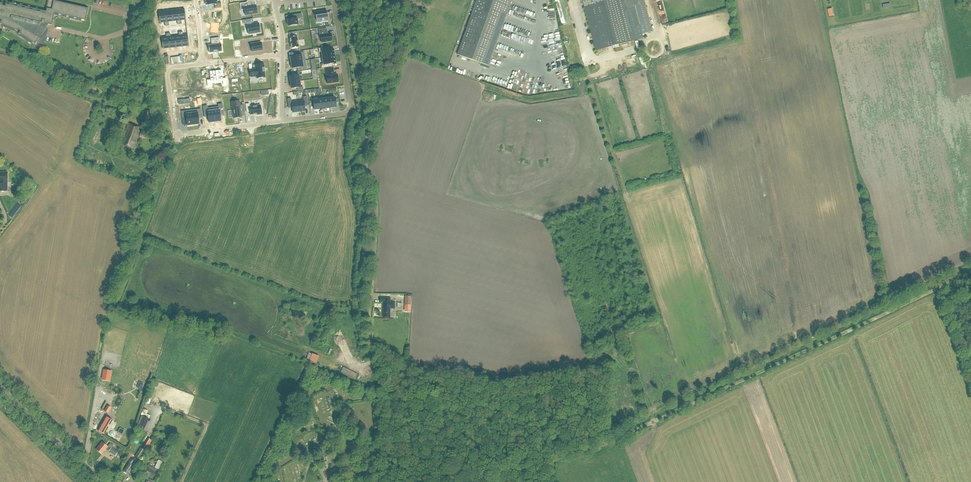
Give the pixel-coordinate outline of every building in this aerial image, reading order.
[(54,15),(55,14),(85,21),(88,9),(54,1),(55,0),(48,0),(46,9),(47,9),(46,13),(6,4),(5,6),(2,6),(3,3),(0,3),(0,19),(2,20),(0,23),(0,24),(18,31),(19,30),(21,31),(19,34),(35,44),(37,41),(43,45),(46,32),(45,32),(46,28),(45,28),(48,24),(52,25),(54,15)] [(204,1),(205,4),(206,4),(206,5),(214,4),(215,8),(221,8),(221,3),(217,3),(217,0),(205,0),(205,1),(204,1)] [(457,55),(489,66),(512,2),(506,0),(477,0),(457,55)] [(563,0),(556,0),(562,23),(569,21),(563,0)] [(596,51),(613,47),(613,49),(619,47),(619,45),(643,38),(642,34),(652,32),(644,1),(640,2),(640,0),(583,0),(596,51)] [(247,2),(240,4),(241,10),(244,10),(245,15),(257,13),(256,9),(256,6),(252,7),(252,6),(248,6),(247,2)] [(327,14),(326,10),(314,12),(315,16),(316,16),(317,23),(329,21),(328,16),(328,14),(327,14)] [(165,11),(159,12),(160,23),(164,22),(165,26),(167,25),(165,11)] [(206,23),(219,22),(218,12),(211,13),(211,16),(205,17),(206,23)] [(292,19),(287,20),(288,26),(299,24),(298,18),(302,18),(302,14),(292,15),(292,19)] [(253,19),(243,21),(244,24),(247,24),(247,25),(248,34),(260,32),(259,23),(251,25),(251,23),(253,23),(253,19)] [(220,31),(219,22),(206,23),(207,29),(213,28),(213,32),(220,31)] [(327,34),(327,33),(327,29),(319,30),(320,36),(321,42),(332,41),(331,34),(327,34)] [(183,32),(180,32),(182,46),(188,46),(189,46),(187,35),(183,35),(183,32)] [(293,37),(290,38),(291,49),(298,47),(297,34),(292,35),(293,37)] [(212,45),(208,45),(209,53),(222,52),(221,44),(219,44),(219,38),(211,39),(211,42),(212,42),(213,45),(212,45)] [(261,43),(251,44),(252,51),(262,50),(261,43)] [(322,52),(322,58),(334,56),(333,49),(327,50),(327,47),(319,48),(319,52),(322,52)] [(295,56),(290,57),(291,63),(303,61),(302,55),(304,55),(304,52),(295,53),(295,56)] [(330,67),(329,64),(335,63),(334,56),(322,58),(323,64),(321,64),(321,68),(330,67)] [(303,61),(291,63),(292,69),(297,68),(298,71),(307,69),(306,66),(303,67),(303,61)] [(256,69),(250,70),(251,77),(257,76),(257,78),(265,77),(264,72),(265,71),(264,68),(263,64),(255,65),(256,69)] [(338,82),(337,74),(334,75),(333,68),(325,69),(327,76),(326,76),(327,84),(338,82)] [(217,70),(216,71),(217,82),(223,81),(223,85),(227,84),(226,78),(223,78),(222,70),(220,70),(220,69),(217,69),(217,70)] [(210,80),(207,80),(207,87),(212,86),(211,83),(217,82),(216,71),(214,71),(214,70),(211,70),(211,71),(209,71),(210,80)] [(299,81),(290,82),(291,89),(297,88),(297,91),(303,90),(303,87),(300,87),(299,81)] [(304,101),(298,101),(299,112),(305,111),(305,106),(308,106),(307,96),(303,97),(304,101)] [(299,112),(298,101),(292,102),(291,98),(287,99),(289,108),(292,108),(293,112),(299,112)] [(218,107),(213,108),(215,122),(221,122),(220,116),(224,115),(222,104),(218,104),(218,107)] [(249,104),(245,104),(246,113),(250,112),(250,115),(257,114),(257,115),(261,114),(261,113),(262,113),(262,109),(261,109),(260,105),(250,107),(249,104)] [(240,105),(232,106),(233,118),(241,117),(241,116),(241,111),(244,111),(243,105),(240,105)] [(207,106),(203,106),(204,118),(208,117),(209,123),(215,122),(213,108),(208,108),(207,106)] [(201,109),(191,110),(193,125),(199,124),(198,118),(202,118),(201,109)] [(150,119),(152,112),(146,110),(142,120),(149,122),(150,122),(151,122),(152,120),(150,119)] [(191,110),(181,112),(183,120),(186,120),(187,125),(187,126),(193,125),(191,110)] [(133,149),(140,128),(128,124),(123,139),(125,140),(123,146),(133,149)] [(20,184),(19,191),(18,196),(25,197),(27,185),(20,184)] [(390,298),(379,298),(379,303),(383,303),(383,313),(384,313),(383,318),(390,318),(390,309),(394,309),(394,302),(390,302),(390,298)] [(105,370),(103,380),(109,381),(111,371),(105,370)] [(348,376),(357,380),(359,375),(350,371),(348,376)] [(144,414),(139,426),(145,428),(150,417),(144,414)] [(106,416),(98,430),(104,434),(112,420),(106,416)] [(143,448),(141,447),(135,456),(140,459),(151,440),(149,439),(143,448)] [(106,449),(115,456),(118,452),(112,447),(113,445),(110,443),(107,447),(102,442),(96,449),(102,454),(106,449)] [(123,471),(128,474),(134,465),(133,465),(135,461),(130,458),(128,462),(123,471)]
